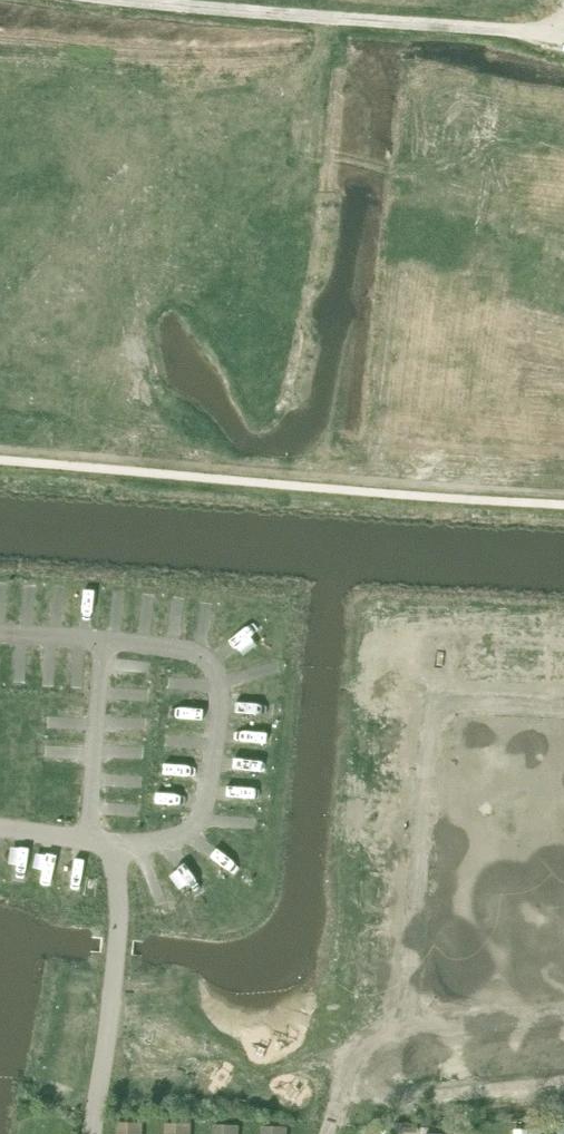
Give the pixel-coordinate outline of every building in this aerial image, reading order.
[(95,889),(96,879),(86,878),(85,888),(95,889)] [(403,1131),(418,1132),(418,1120),(403,1120),(403,1131)] [(138,1124),(119,1124),(118,1133),(137,1133),(138,1124)] [(186,1125),(167,1125),(166,1133),(186,1133),(186,1125)]
